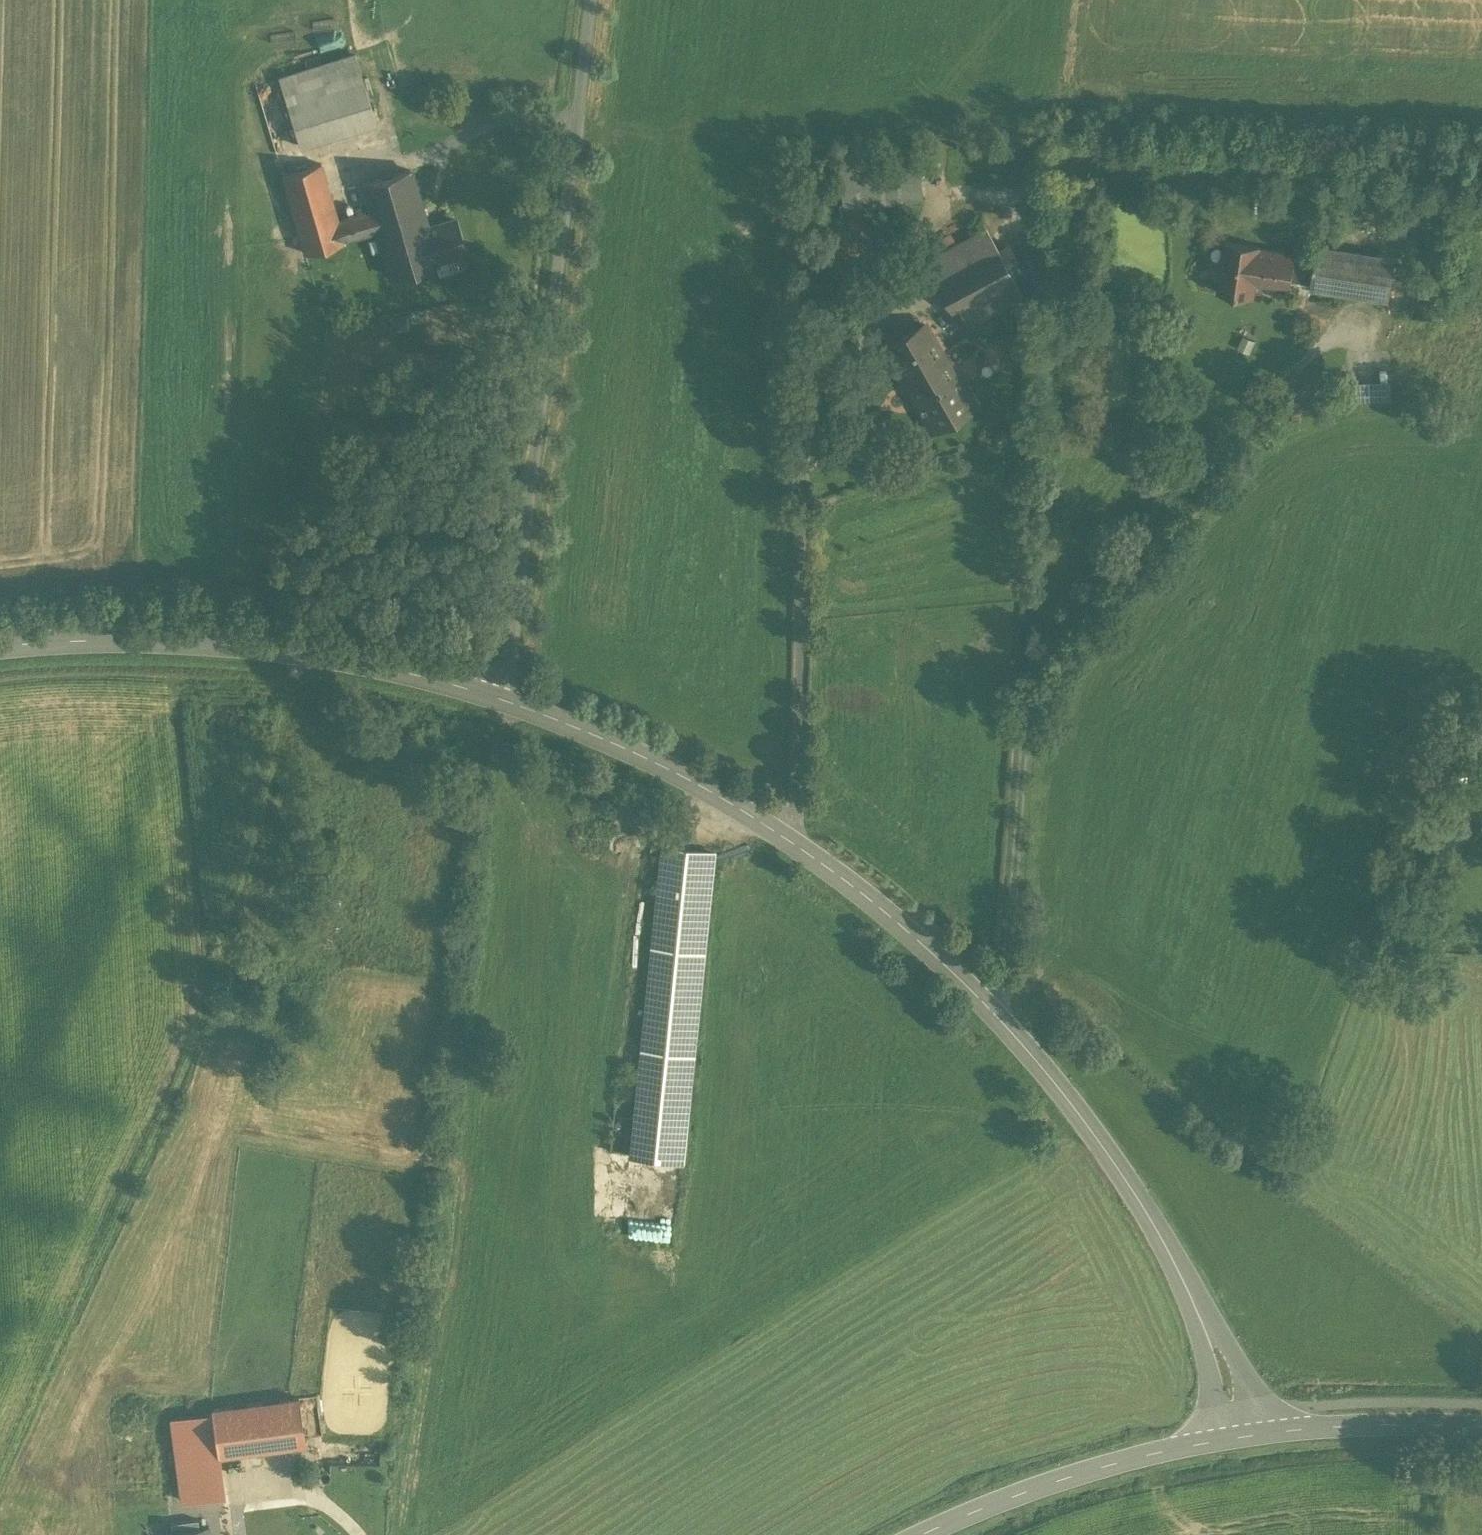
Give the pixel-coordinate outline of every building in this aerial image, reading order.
[(306,134),(383,110),(361,42),(285,66),(306,134)] [(920,147),(840,154),(843,193),(923,187),(920,147)] [(344,200),(329,150),(286,163),(310,242),(385,220),(399,265),(476,241),(463,199),(434,207),(419,156),(369,171),(375,191),(344,200)] [(987,213),(928,246),(968,316),(1027,282),(987,213)] [(1297,240),(1225,229),(1217,280),(1252,285),(1254,268),(1394,290),(1402,237),(1323,225),(1322,232),(1298,228),(1297,240)] [(985,387),(931,303),(886,332),(940,416),(985,387)] [(723,839),(667,833),(649,1002),(629,1000),(623,1050),(643,1052),(634,1138),(690,1144),(723,839)] [(302,1385),(216,1396),(222,1445),(308,1434),(302,1385)] [(186,1507),(189,1534),(312,1534),(307,1492),(186,1507)]
